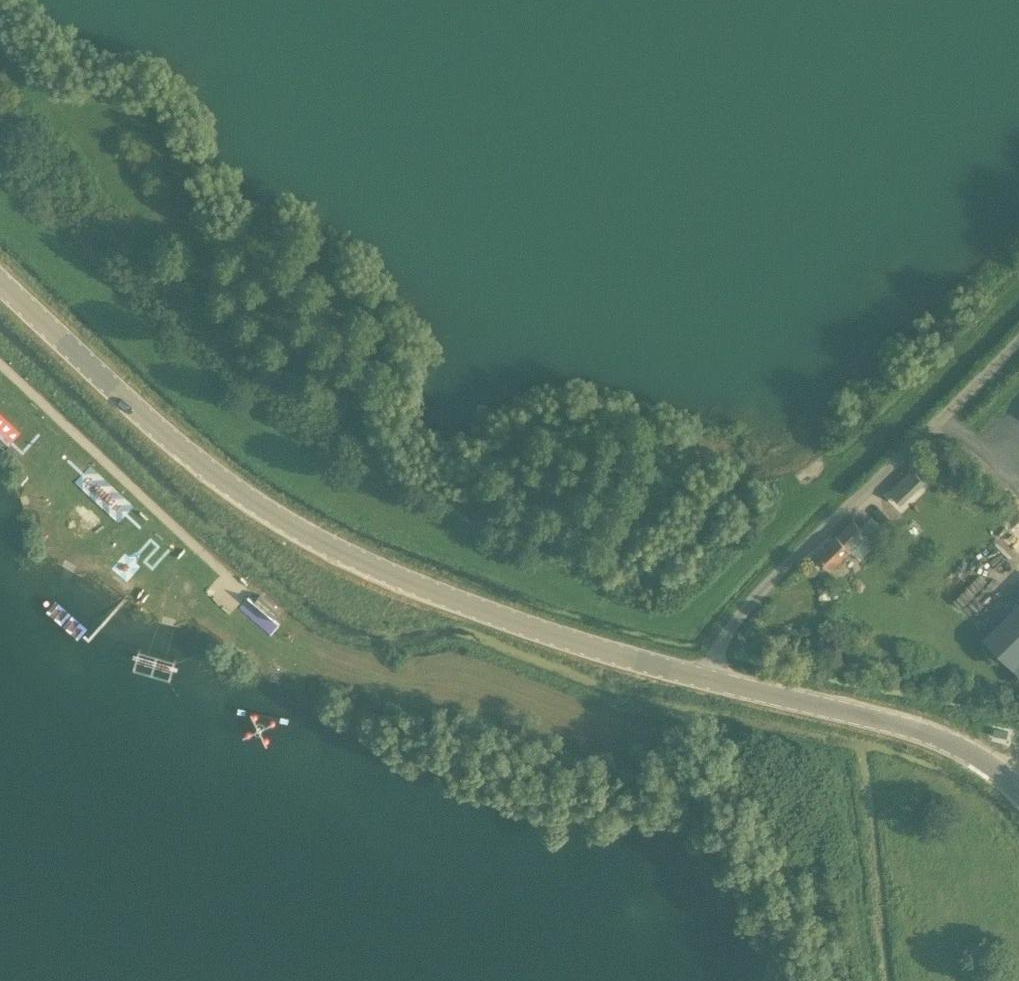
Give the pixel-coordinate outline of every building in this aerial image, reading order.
[(921,510),(937,496),(927,486),(912,499),(921,510)] [(861,560),(875,545),(852,521),(816,556),(830,570),(850,550),(861,560)] [(253,591),(241,607),(274,632),(286,616),(253,591)] [(983,638),(1018,675),(1018,602),(983,638)]
